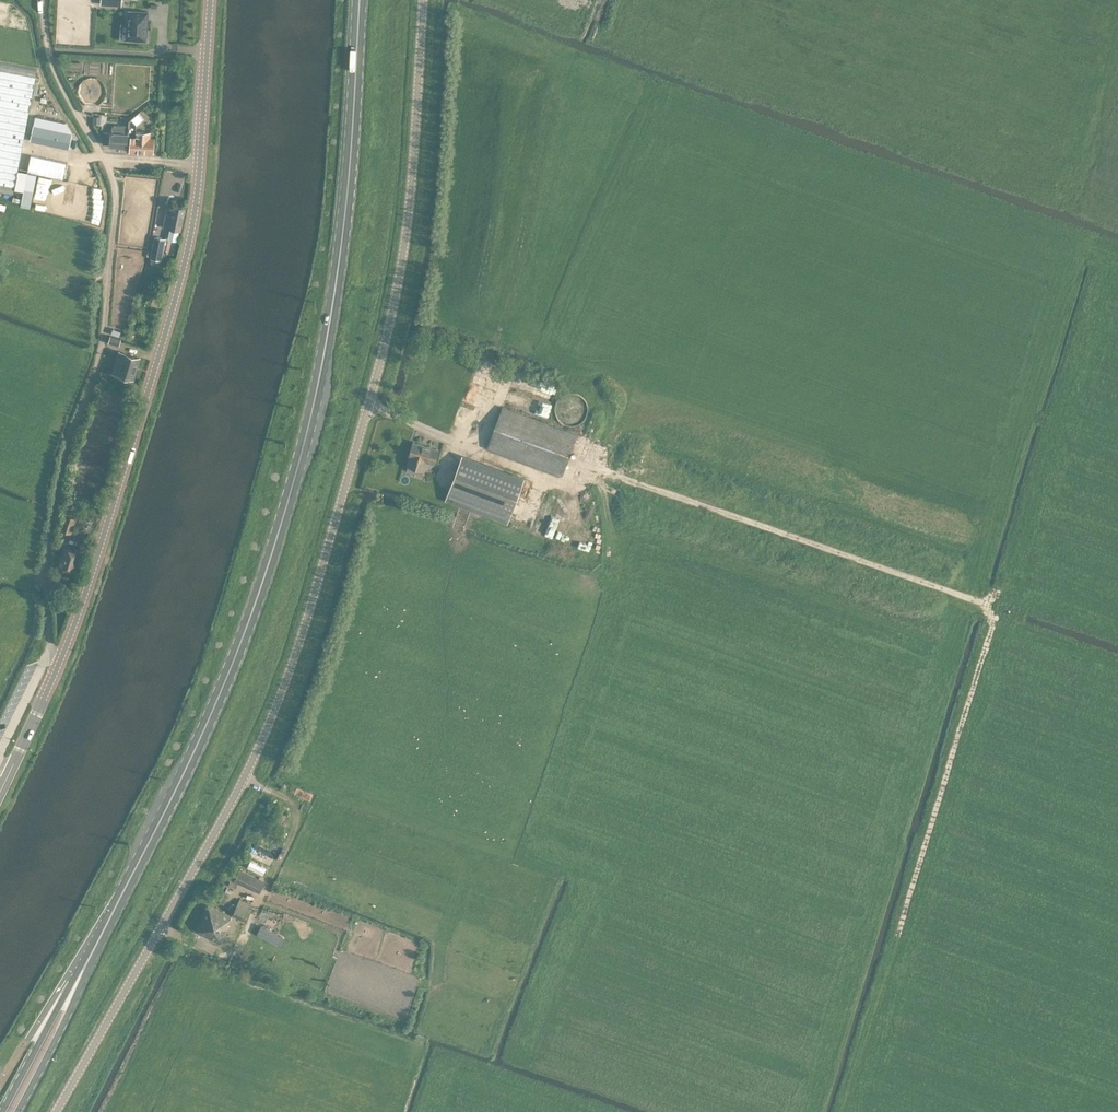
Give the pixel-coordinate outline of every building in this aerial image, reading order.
[(147,11),(131,9),(128,9),(126,39),(145,40),(147,11)] [(13,192),(36,70),(0,63),(0,190),(13,192)] [(128,128),(127,143),(127,145),(127,150),(153,152),(153,149),(154,148),(154,144),(153,143),(154,137),(149,137),(150,131),(136,130),(136,123),(143,118),(138,112),(129,120),(128,128)] [(31,139),(69,147),(72,132),(65,121),(35,115),(31,139)] [(104,132),(104,139),(109,140),(109,144),(127,145),(127,143),(128,128),(126,125),(115,124),(113,127),(112,132),(104,132)] [(31,154),(27,170),(62,177),(66,161),(31,154)] [(27,171),(21,204),(30,206),(36,173),(27,171)] [(36,184),(48,186),(50,176),(38,173),(36,184)] [(93,185),(92,207),(101,207),(102,186),(93,185)] [(59,199),(60,188),(49,188),(49,194),(50,194),(50,199),(59,199)] [(35,190),(32,207),(43,208),(46,191),(35,190)] [(168,238),(176,240),(179,229),(180,230),(185,207),(167,203),(163,226),(170,227),(168,238)] [(90,221),(98,224),(101,214),(92,211),(90,221)] [(154,235),(150,257),(161,259),(165,237),(154,235)] [(119,344),(120,338),(110,334),(108,341),(119,344)] [(123,351),(117,373),(133,378),(140,357),(123,351)] [(551,401),(556,388),(543,383),(538,396),(551,401)] [(581,411),(581,408),(580,406),(579,403),(577,401),(574,398),(572,397),(568,397),(566,397),(562,397),(560,398),(557,400),(555,402),(554,405),(553,407),(552,410),(552,414),(553,416),(556,420),(557,422),(560,424),(562,425),(566,425),(569,425),(571,425),(574,424),(576,422),(579,420),(580,417),(581,414),(581,411)] [(486,447),(561,475),(578,433),(501,405),(486,447)] [(407,464),(422,469),(425,460),(433,462),(437,448),(412,441),(408,455),(409,455),(407,464)] [(444,498),(506,522),(523,476),(461,453),(444,498)] [(71,474),(68,485),(78,488),(81,476),(71,474)] [(69,488),(65,506),(77,509),(81,490),(69,488)] [(599,489),(604,508),(609,507),(604,488),(599,489)] [(71,532),(76,516),(66,513),(61,529),(71,532)] [(64,546),(58,564),(75,570),(81,552),(64,546)] [(261,867),(244,859),(241,865),(259,873),(261,867)] [(235,877),(260,888),(263,880),(239,869),(235,877)] [(231,913),(244,921),(252,904),(239,898),(231,913)] [(228,922),(231,915),(231,914),(208,904),(196,931),(220,942),(229,923),(228,922)] [(283,936),(262,925),(258,933),(279,943),(283,936)]
